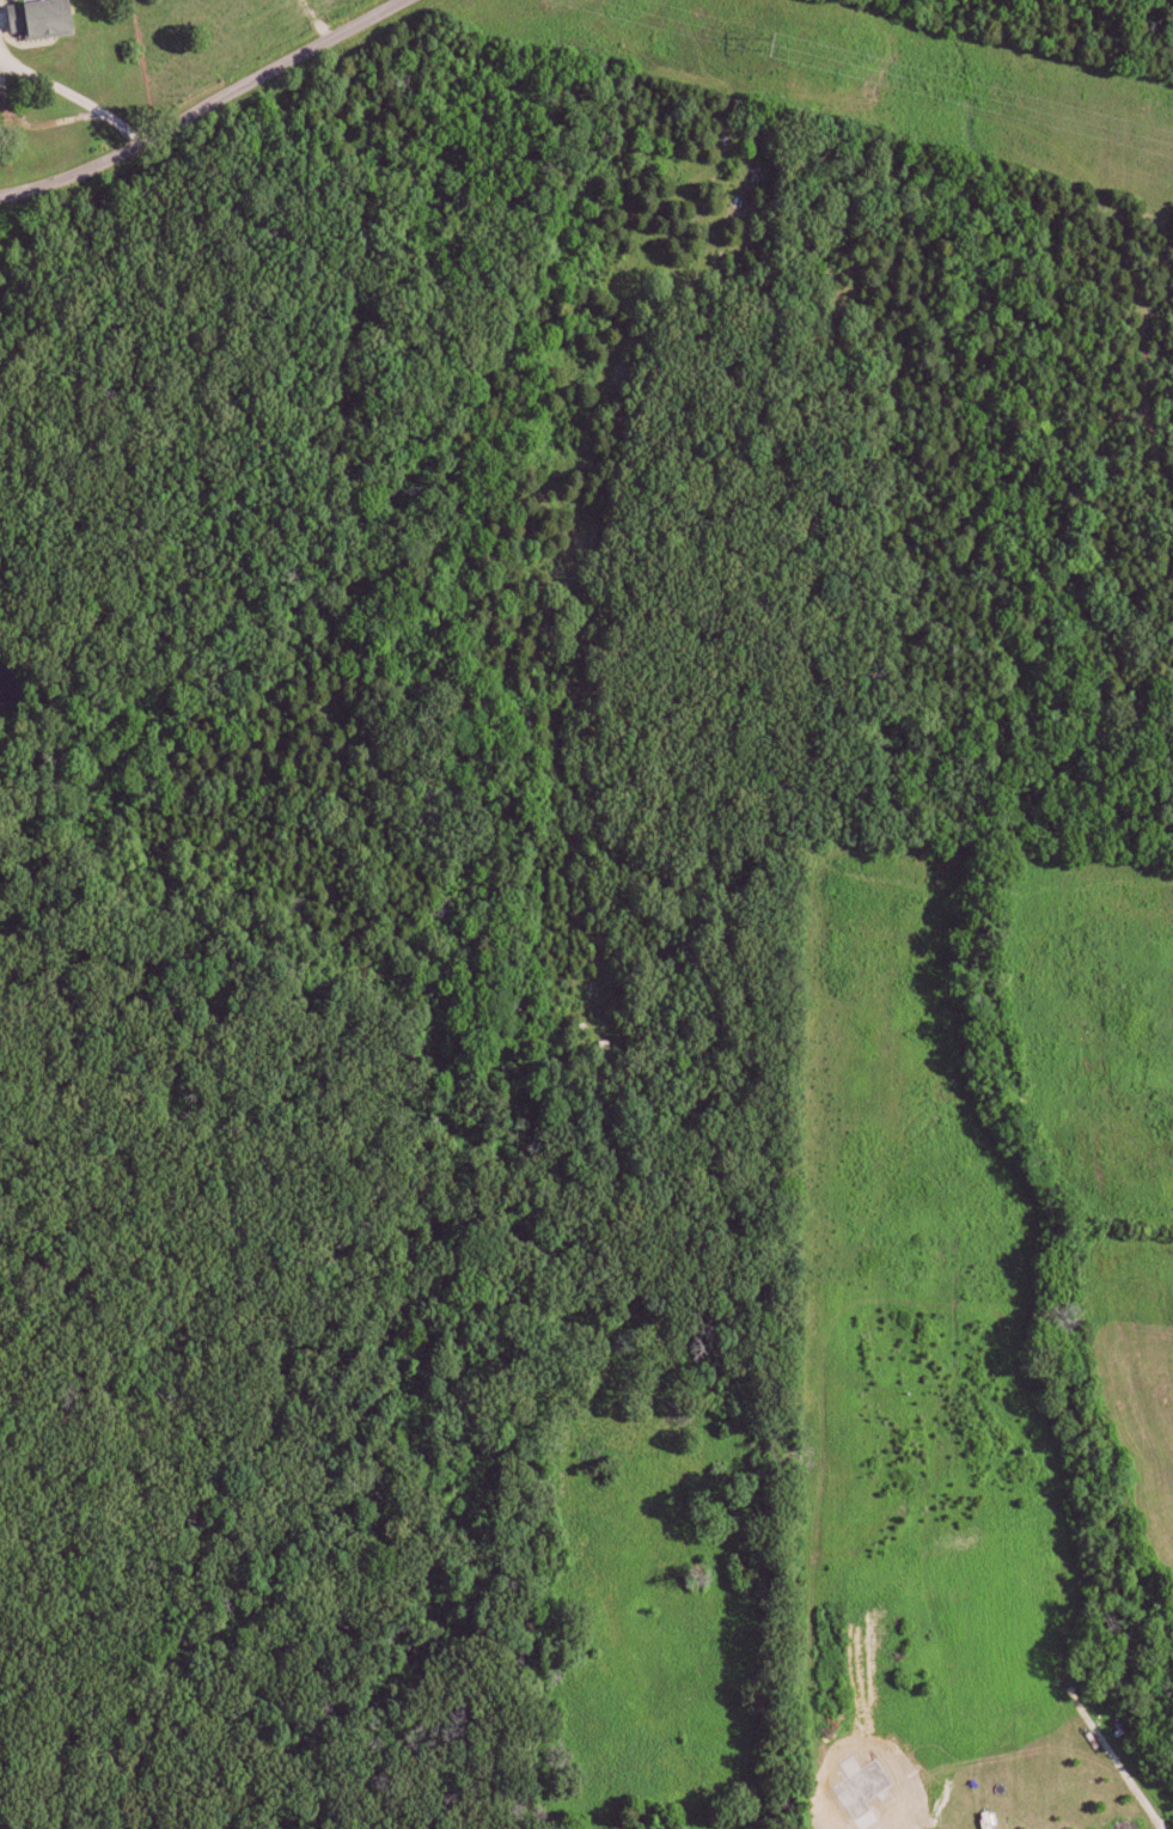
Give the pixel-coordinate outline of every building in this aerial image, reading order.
[(75,0),(19,0),(10,1),(15,32),(30,30),(32,40),(80,32),(75,0)]
